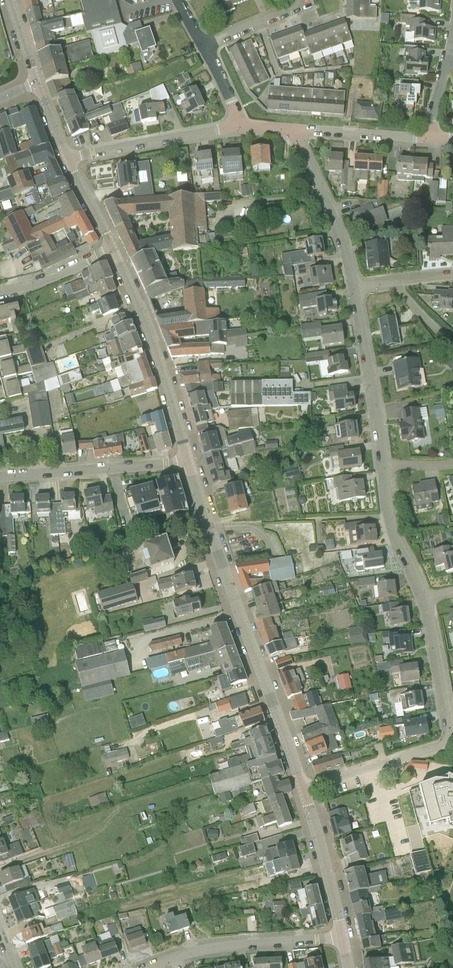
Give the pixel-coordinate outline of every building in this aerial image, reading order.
[(33,1),(24,4),(26,11),(38,8),(37,2),(44,0),(33,0),(33,1)] [(118,24),(122,23),(117,0),(90,0),(81,2),(84,15),(82,16),(86,33),(91,32),(98,57),(128,49),(123,36),(123,35),(122,35),(118,24)] [(220,16),(235,9),(234,6),(248,0),(213,0),(220,16)] [(409,2),(420,3),(420,10),(440,12),(441,0),(409,0),(409,2)] [(370,8),(347,7),(347,18),(377,19),(377,8),(370,8)] [(56,13),(54,14),(48,15),(40,15),(38,8),(26,11),(31,28),(58,21),(56,13)] [(414,41),(435,42),(436,28),(429,27),(429,21),(415,20),(415,16),(401,15),(400,16),(400,24),(406,24),(406,27),(411,27),(410,33),(405,33),(404,42),(414,43),(414,41)] [(62,20),(64,27),(72,25),(70,18),(65,19),(62,20)] [(345,19),(334,23),(342,45),(352,41),(345,19)] [(62,20),(58,21),(31,28),(36,46),(52,42),(50,34),(64,30),(62,20)] [(127,47),(138,44),(142,55),(144,62),(146,63),(154,55),(152,54),(156,50),(149,30),(144,31),(140,21),(129,25),(123,36),(126,45),(127,47)] [(324,27),(332,49),(342,45),(334,23),(324,27)] [(301,27),(291,30),(299,52),(308,49),(311,56),(312,56),(304,34),(301,27)] [(332,49),(324,27),(314,31),(322,52),(332,49)] [(281,34),(289,56),(299,52),(291,30),(281,34)] [(304,34),(312,56),(322,52),(314,31),(304,34)] [(289,56),(281,34),(270,38),(278,60),(289,56)] [(230,50),(235,60),(256,50),(251,40),(230,50)] [(55,51),(52,42),(36,46),(42,69),(68,62),(69,65),(70,65),(94,59),(89,41),(65,48),(66,48),(61,49),(55,51)] [(407,58),(406,74),(417,75),(417,73),(427,74),(428,64),(428,63),(425,63),(425,52),(421,52),(421,48),(424,48),(424,47),(404,46),(404,47),(410,47),(410,58),(407,58)] [(239,70),(260,60),(256,50),(235,60),(239,70)] [(342,58),(335,60),(337,65),(337,66),(344,64),(342,58)] [(239,70),(244,80),(265,70),(260,60),(239,70)] [(129,75),(134,74),(130,61),(125,63),(129,75)] [(52,99),(70,94),(68,87),(71,86),(69,78),(66,68),(70,67),(70,65),(69,65),(68,62),(42,69),(46,85),(52,99)] [(140,62),(132,64),(135,74),(142,72),(140,62)] [(265,70),(244,80),(249,90),(270,80),(265,70)] [(177,79),(180,85),(185,82),(182,76),(177,79)] [(406,108),(414,108),(414,105),(417,105),(417,96),(420,96),(420,89),(418,89),(419,81),(404,80),(403,87),(395,86),(395,97),(395,95),(407,96),(406,108)] [(169,98),(163,85),(150,91),(152,102),(156,102),(159,101),(169,98)] [(269,86),(268,109),(279,110),(280,87),(269,86)] [(290,111),(291,88),(280,87),(279,110),(290,111)] [(300,112),(302,89),(291,88),(290,111),(300,112)] [(195,89),(182,95),(186,102),(181,104),(187,115),(192,112),(193,114),(192,114),(192,115),(202,113),(201,112),(200,112),(199,109),(204,107),(195,89)] [(311,113),(313,90),(302,89),(300,112),(311,113)] [(313,90),(311,113),(322,113),(323,90),(313,90)] [(332,114),(334,91),(323,90),(322,113),(332,114)] [(332,114),(343,115),(344,115),(345,92),(334,91),(332,114)] [(84,117),(94,113),(109,107),(107,102),(82,112),(76,98),(74,93),(70,94),(52,99),(52,100),(57,99),(67,124),(84,117)] [(120,103),(109,108),(109,107),(94,113),(96,120),(108,115),(112,125),(108,126),(112,136),(129,130),(124,118),(125,117),(120,103)] [(139,109),(142,123),(156,120),(155,115),(165,113),(163,104),(139,109)] [(356,117),(371,119),(379,119),(380,106),(357,104),(356,117)] [(31,142),(18,146),(18,147),(15,148),(17,155),(49,145),(35,108),(19,113),(11,116),(7,118),(6,114),(5,114),(10,127),(23,122),(31,142)] [(94,113),(84,117),(67,124),(72,138),(89,132),(99,127),(96,120),(94,113)] [(5,159),(17,155),(15,148),(18,147),(18,146),(15,146),(10,131),(11,130),(10,127),(5,114),(0,116),(0,123),(3,132),(0,133),(0,143),(5,159)] [(7,180),(10,187),(13,197),(31,190),(64,178),(55,160),(49,145),(17,155),(5,159),(7,168),(11,166),(14,174),(20,172),(35,167),(35,168),(43,165),(46,172),(42,174),(42,175),(31,179),(28,172),(7,180)] [(270,171),(268,145),(251,146),(253,168),(253,173),(270,171)] [(240,152),(221,154),(222,160),(224,176),(242,174),(243,174),(240,152)] [(212,172),(210,154),(195,156),(197,172),(193,173),(195,182),(202,181),(201,177),(212,176),(214,189),(220,188),(218,172),(212,172)] [(341,186),(347,186),(348,169),(348,162),(342,161),(343,156),(329,155),(328,172),(341,172),(341,186)] [(354,169),(348,169),(347,186),(347,192),(355,193),(356,180),(359,180),(359,181),(367,182),(368,173),(369,158),(355,157),(354,169)] [(377,200),(380,200),(386,201),(388,181),(381,181),(382,174),(383,158),(369,158),(368,173),(375,173),(374,181),(378,181),(377,200)] [(397,181),(412,182),(412,175),(413,160),(399,159),(397,181)] [(428,161),(413,160),(412,175),(412,182),(424,182),(424,178),(433,178),(434,165),(427,164),(428,161)] [(118,167),(121,191),(138,188),(136,173),(149,171),(148,163),(118,167)] [(64,178),(31,190),(32,193),(37,205),(32,208),(35,213),(57,201),(58,201),(56,199),(71,191),(64,178)] [(438,202),(445,202),(447,178),(440,178),(438,202)] [(179,183),(180,196),(192,194),(191,182),(179,183)] [(437,201),(438,182),(431,182),(429,201),(437,201)] [(242,197),(250,196),(248,186),(241,187),(242,197)] [(0,191),(0,201),(12,198),(10,188),(0,191)] [(58,201),(57,201),(62,211),(58,213),(60,217),(32,230),(27,219),(35,215),(35,213),(32,208),(21,214),(7,221),(4,222),(13,240),(18,250),(30,244),(31,245),(49,237),(67,229),(63,223),(83,214),(72,193),(58,201)] [(168,212),(170,237),(172,250),(172,251),(208,247),(205,203),(221,202),(221,194),(167,199),(168,212)] [(167,199),(104,204),(116,230),(130,226),(129,225),(130,224),(134,223),(132,216),(168,212),(167,199)] [(364,230),(387,221),(380,200),(377,200),(358,200),(361,209),(351,213),(354,220),(359,218),(364,230)] [(7,221),(21,214),(19,209),(4,216),(7,221)] [(63,223),(67,229),(70,228),(73,234),(80,231),(84,239),(94,234),(83,214),(63,223)] [(243,220),(244,232),(254,231),(253,219),(243,220)] [(116,230),(131,262),(154,251),(155,254),(172,250),(170,237),(137,243),(130,224),(129,225),(130,226),(116,230)] [(440,255),(452,255),(452,226),(441,227),(442,237),(427,238),(428,248),(430,248),(431,259),(440,259),(440,255)] [(43,270),(43,271),(53,266),(77,255),(76,252),(72,244),(69,245),(57,251),(54,246),(49,237),(31,245),(32,249),(29,251),(35,265),(39,263),(43,270)] [(290,267),(291,267),(295,266),(315,263),(314,257),(325,255),(322,239),(305,242),(307,254),(289,257),(290,264),(283,265),(285,278),(292,277),(290,267)] [(66,241),(54,246),(57,251),(69,245),(66,241)] [(379,266),(386,265),(390,265),(387,242),(370,244),(371,251),(367,251),(369,269),(379,268),(379,266)] [(155,254),(154,251),(131,262),(145,292),(166,283),(168,283),(168,282),(178,281),(176,273),(165,276),(155,254)] [(69,285),(74,294),(87,289),(98,284),(113,278),(107,263),(81,274),(84,281),(82,282),(81,280),(69,285)] [(315,263),(295,266),(297,277),(309,274),(311,287),(332,284),(329,268),(316,270),(315,263)] [(98,284),(87,289),(90,296),(98,292),(100,297),(116,291),(111,280),(113,279),(113,278),(98,284)] [(182,290),(184,304),(205,300),(204,290),(203,290),(203,289),(245,288),(245,278),(202,279),(202,278),(200,279),(184,282),(179,281),(178,281),(168,282),(168,283),(166,283),(145,292),(149,302),(182,290)] [(448,292),(434,292),(434,302),(441,303),(440,309),(452,310),(452,290),(448,290),(448,292)] [(324,299),(323,292),(298,296),(300,309),(317,306),(318,316),(327,314),(326,312),(337,311),(336,301),(332,302),(331,297),(324,299)] [(76,299),(74,294),(64,299),(66,304),(76,299)] [(118,310),(113,297),(97,304),(90,307),(93,313),(100,310),(102,317),(118,310)] [(156,318),(159,328),(220,322),(219,309),(206,310),(205,300),(184,304),(185,314),(156,318)] [(11,322),(14,334),(20,333),(16,320),(12,314),(20,312),(18,305),(5,309),(4,305),(0,306),(0,325),(11,322)] [(110,331),(110,332),(132,323),(131,322),(128,323),(124,314),(111,319),(115,329),(110,331)] [(401,344),(397,325),(396,317),(378,320),(383,348),(401,344)] [(246,328),(241,329),(227,331),(226,321),(220,322),(159,328),(168,349),(183,348),(180,341),(195,338),(195,336),(208,335),(209,346),(224,345),(227,344),(227,337),(247,335),(246,328)] [(104,337),(107,344),(109,343),(136,333),(132,323),(110,332),(111,334),(104,337)] [(323,346),(343,343),(341,327),(322,330),(321,323),(300,325),(302,339),(321,337),(323,346)] [(124,354),(141,348),(136,333),(109,343),(113,357),(124,354)] [(227,337),(227,344),(247,342),(247,335),(227,337)] [(11,356),(25,352),(24,345),(10,349),(7,336),(0,337),(0,359),(11,356)] [(183,348),(168,349),(171,358),(210,356),(210,355),(224,354),(224,345),(209,346),(183,348)] [(26,352),(32,369),(47,364),(41,347),(26,352)] [(121,367),(145,359),(141,348),(124,354),(125,356),(124,357),(123,356),(117,358),(118,361),(110,364),(112,370),(121,367)] [(306,362),(320,360),(319,353),(305,355),(306,362)] [(31,372),(29,365),(15,369),(11,356),(0,359),(0,361),(1,365),(0,365),(0,377),(1,380),(5,379),(8,378),(16,376),(31,372)] [(327,369),(328,376),(348,372),(346,363),(344,363),(343,357),(327,360),(329,369),(327,369)] [(394,364),(396,375),(399,375),(401,389),(408,388),(408,389),(420,387),(417,369),(420,368),(418,358),(404,361),(404,362),(394,364)] [(118,379),(118,380),(149,369),(145,359),(121,367),(125,377),(118,379)] [(53,362),(47,364),(32,369),(36,385),(45,381),(58,377),(53,362)] [(197,372),(178,374),(181,386),(184,386),(185,387),(222,385),(222,383),(221,383),(219,375),(211,376),(210,369),(222,369),(221,362),(209,363),(208,362),(196,364),(197,372)] [(281,367),(281,378),(290,378),(290,367),(281,367)] [(133,386),(142,382),(155,379),(153,379),(149,369),(118,380),(120,388),(128,385),(129,387),(133,386)] [(79,370),(58,377),(61,387),(82,380),(79,370)] [(3,390),(6,399),(6,400),(16,397),(28,394),(36,392),(38,392),(36,385),(36,384),(20,389),(16,376),(8,378),(5,379),(6,385),(3,386),(4,390),(3,390)] [(129,387),(128,388),(131,398),(147,393),(147,392),(158,389),(155,379),(142,382),(133,386),(129,387)] [(36,385),(38,392),(36,392),(28,394),(29,404),(48,401),(46,390),(45,381),(36,385)] [(231,407),(262,407),(311,406),(310,393),(293,394),(293,381),(230,382),(231,407)] [(72,392),(69,384),(61,387),(63,394),(72,392)] [(222,385),(185,387),(191,410),(202,407),(202,408),(210,406),(211,409),(213,408),(213,410),(219,408),(216,398),(206,401),(204,393),(214,391),(214,392),(223,391),(222,385)] [(347,396),(345,386),(328,388),(330,401),(334,401),(336,411),(354,408),(352,395),(347,396)] [(115,401),(123,398),(121,391),(113,394),(115,401)] [(65,395),(68,405),(76,403),(73,394),(65,395)] [(48,401),(29,404),(32,417),(34,431),(35,431),(35,430),(49,427),(52,426),(48,401)] [(435,406),(437,417),(445,415),(443,404),(435,406)] [(191,410),(196,426),(214,422),(211,409),(210,406),(202,408),(202,407),(191,410)] [(407,439),(408,442),(424,439),(421,421),(428,420),(426,408),(419,409),(402,412),(405,427),(400,428),(402,440),(407,439)] [(258,416),(252,416),(251,409),(227,412),(229,430),(253,427),(259,427),(258,416)] [(155,425),(157,433),(167,431),(162,412),(150,415),(150,416),(140,418),(142,426),(152,423),(153,425),(155,425)] [(25,432),(23,420),(0,425),(0,437),(25,432)] [(337,442),(359,439),(356,423),(335,426),(337,442)] [(199,438),(204,456),(229,448),(249,442),(253,441),(250,429),(237,433),(238,436),(226,439),(225,432),(226,431),(226,430),(219,427),(209,429),(211,435),(199,438)] [(59,438),(62,455),(75,454),(72,435),(73,435),(73,430),(60,432),(60,437),(59,438)] [(172,449),(167,431),(157,433),(158,436),(153,437),(157,452),(172,449)] [(142,453),(151,451),(146,435),(138,438),(142,453)] [(92,442),(93,448),(95,459),(123,454),(121,442),(117,443),(116,436),(107,438),(99,440),(92,442)] [(244,456),(242,449),(254,446),(253,441),(249,442),(229,448),(204,456),(213,486),(231,481),(225,461),(244,456)] [(343,446),(329,447),(331,457),(338,456),(340,469),(361,467),(359,451),(344,453),(343,446)] [(285,470),(287,478),(295,476),(292,468),(285,470)] [(179,476),(171,479),(157,483),(158,487),(154,488),(153,484),(130,491),(124,493),(133,525),(166,516),(167,518),(189,511),(179,476)] [(346,484),(345,476),(334,478),(335,486),(341,485),(342,492),(344,492),(345,500),(365,497),(362,481),(346,484)] [(439,502),(435,480),(427,481),(427,484),(412,486),(415,503),(416,503),(417,511),(431,508),(431,504),(439,502)] [(228,501),(244,497),(242,490),(248,489),(247,483),(224,488),(228,501)] [(96,515),(114,512),(111,496),(101,498),(99,490),(84,493),(88,511),(95,510),(96,515)] [(64,513),(64,518),(68,518),(69,521),(82,520),(81,504),(76,505),(76,495),(62,496),(63,513),(64,513)] [(11,497),(13,514),(18,514),(32,513),(31,503),(25,504),(25,496),(11,497)] [(50,496),(37,497),(38,515),(51,514),(50,496)] [(247,510),(244,497),(228,501),(231,514),(247,510)] [(445,514),(437,515),(439,525),(447,524),(445,514)] [(6,519),(7,536),(8,553),(16,553),(14,536),(13,519),(6,519)] [(367,521),(361,522),(344,524),(345,531),(348,531),(350,545),(357,544),(377,541),(375,527),(368,528),(367,521)] [(149,563),(151,570),(174,562),(166,538),(143,546),(145,552),(141,553),(144,565),(149,563)] [(334,539),(325,541),(326,551),(335,550),(334,539)] [(375,554),(374,547),(356,550),(357,559),(356,559),(355,561),(356,570),(358,572),(364,571),(364,570),(384,567),(382,553),(375,554)] [(449,548),(433,552),(436,567),(444,565),(446,572),(452,570),(452,547),(449,547),(449,548)] [(345,560),(353,557),(351,551),(343,554),(345,560)] [(291,556),(268,561),(268,571),(271,583),(271,582),(295,578),(291,556)] [(271,583),(268,571),(268,561),(235,566),(245,593),(252,591),(252,590),(271,584),(271,583),(271,582),(271,583)] [(130,576),(133,583),(133,585),(148,580),(145,571),(130,576)] [(157,591),(159,591),(174,587),(175,593),(196,588),(192,573),(157,582),(155,585),(157,591)] [(375,585),(374,578),(358,580),(359,587),(375,585)] [(255,601),(273,595),(273,594),(280,592),(277,582),(272,584),(271,583),(271,584),(252,590),(252,591),(254,596),(255,601)] [(394,582),(377,584),(379,599),(384,598),(385,605),(394,603),(393,597),(396,597),(394,582)] [(138,600),(133,585),(133,583),(98,594),(103,611),(138,600)] [(324,596),(335,593),(333,586),(322,588),(323,589),(323,591),(324,596)] [(273,595),(255,601),(258,610),(255,611),(255,612),(276,605),(273,595)] [(190,601),(189,597),(173,601),(177,616),(202,610),(199,599),(190,601)] [(276,605),(255,612),(259,622),(257,623),(257,624),(278,617),(278,616),(280,615),(285,613),(282,603),(276,605)] [(399,610),(398,603),(394,603),(385,605),(381,605),(383,614),(389,613),(390,626),(409,624),(407,609),(399,610)] [(260,632),(265,647),(280,642),(277,634),(278,634),(276,628),(281,626),(278,616),(280,616),(280,615),(278,616),(278,617),(257,624),(260,632)] [(144,633),(166,627),(164,618),(153,620),(152,618),(141,620),(144,633)] [(299,629),(309,628),(307,620),(297,622),(299,629)] [(208,638),(210,643),(213,653),(214,653),(234,647),(226,624),(209,629),(212,637),(208,638)] [(364,625),(356,627),(357,635),(366,634),(364,625)] [(402,651),(403,654),(413,653),(412,642),(409,642),(409,636),(407,636),(406,630),(383,633),(384,643),(390,643),(391,649),(395,648),(395,652),(402,651)] [(265,647),(269,657),(285,651),(286,651),(287,654),(295,653),(293,631),(281,633),(282,639),(280,640),(278,634),(277,634),(280,642),(265,647)] [(152,652),(182,645),(180,636),(150,644),(152,652)] [(74,649),(78,661),(118,650),(115,640),(103,643),(103,641),(74,649)] [(182,650),(184,661),(213,653),(210,643),(182,650)] [(243,669),(234,647),(214,653),(213,653),(184,661),(188,673),(209,667),(209,664),(216,662),(218,668),(224,666),(227,674),(219,677),(243,669)] [(82,688),(102,683),(130,676),(124,650),(76,663),(82,688)] [(179,662),(184,661),(182,650),(165,655),(147,660),(150,670),(179,662)] [(278,669),(293,664),(290,656),(275,662),(278,669)] [(419,680),(416,664),(404,666),(403,659),(390,661),(392,674),(399,673),(401,683),(419,680)] [(288,699),(290,699),(302,694),(301,690),(303,689),(300,683),(305,681),(300,668),(293,671),(279,677),(284,689),(288,699)] [(243,669),(219,677),(223,688),(247,681),(243,669)] [(344,683),(339,684),(340,691),(352,688),(348,674),(343,676),(344,683)] [(210,703),(223,700),(221,688),(207,691),(210,703)] [(395,704),(402,703),(403,712),(424,708),(421,692),(408,694),(407,688),(389,691),(390,700),(394,699),(395,704)] [(296,712),(324,706),(321,697),(319,697),(317,691),(306,694),(303,695),(302,694),(290,699),(293,707),(296,712)] [(245,693),(228,699),(231,708),(232,711),(249,705),(245,693)] [(215,703),(218,713),(231,708),(228,699),(215,703)] [(339,728),(331,704),(324,706),(296,712),(290,714),(292,721),(317,715),(320,725),(301,732),(305,743),(321,737),(322,738),(323,737),(324,738),(333,734),(341,731),(339,728)] [(260,709),(259,709),(228,720),(227,725),(230,733),(265,722),(260,709)] [(48,715),(32,720),(34,726),(50,722),(48,715)] [(393,718),(394,728),(404,726),(406,738),(428,734),(426,719),(411,722),(410,716),(393,718)] [(132,729),(139,727),(135,717),(128,719),(132,729)] [(393,726),(379,729),(381,742),(395,739),(393,726)] [(266,727),(249,733),(242,735),(240,738),(239,739),(240,741),(237,742),(230,744),(232,752),(251,745),(270,739),(266,727)] [(9,740),(7,732),(0,734),(0,742),(9,740)] [(321,756),(338,749),(337,746),(333,734),(324,738),(323,737),(322,738),(321,737),(305,743),(311,758),(321,754),(321,756)] [(217,745),(223,742),(221,736),(215,739),(217,745)] [(238,757),(228,760),(230,769),(275,756),(276,756),(270,739),(251,745),(253,753),(238,758),(238,757)] [(118,761),(129,758),(127,748),(105,753),(102,754),(105,764),(118,761)] [(348,752),(346,753),(345,752),(340,753),(337,754),(311,764),(316,775),(344,765),(342,759),(350,757),(348,752)] [(229,791),(232,791),(239,788),(248,785),(252,784),(262,781),(276,777),(284,774),(280,762),(277,763),(275,756),(230,769),(226,771),(209,776),(215,795),(219,794),(229,791)] [(405,770),(407,780),(407,781),(416,779),(414,771),(415,770),(427,770),(428,763),(411,762),(405,770)] [(410,792),(416,819),(427,816),(429,826),(448,822),(450,829),(452,829),(452,826),(452,780),(444,776),(410,792)] [(265,793),(268,800),(282,795),(292,791),(289,781),(279,784),(276,777),(262,781),(264,789),(262,790),(263,794),(265,793)] [(250,790),(248,786),(248,785),(239,788),(240,793),(250,790)] [(232,801),(230,791),(219,794),(222,804),(232,801)] [(266,814),(261,816),(262,819),(287,810),(283,797),(282,796),(282,795),(268,800),(262,802),(266,814)] [(98,796),(89,800),(92,807),(101,804),(98,796)] [(256,812),(253,804),(240,808),(243,816),(256,812)] [(331,820),(329,821),(334,838),(351,833),(344,808),(329,812),(331,820)] [(292,823),(287,810),(262,819),(261,816),(257,817),(257,819),(261,828),(277,822),(278,825),(279,828),(292,823)] [(28,816),(31,825),(32,828),(44,823),(40,811),(28,816)] [(6,826),(20,820),(17,813),(3,819),(6,826)] [(218,815),(220,822),(228,819),(226,813),(218,815)] [(0,830),(0,857),(8,854),(10,859),(23,854),(19,842),(6,847),(0,830)] [(218,830),(208,830),(207,839),(218,839),(218,830)] [(247,845),(253,843),(259,841),(257,833),(244,837),(247,845)] [(352,863),(367,859),(360,836),(342,841),(347,857),(350,856),(352,863)] [(268,863),(272,862),(280,860),(296,856),(292,842),(287,843),(285,840),(279,843),(280,845),(277,846),(277,847),(267,849),(265,852),(268,863)] [(256,853),(253,843),(247,845),(239,847),(242,857),(256,853)] [(416,875),(432,871),(426,850),(410,855),(416,875)] [(72,854),(65,855),(68,867),(75,866),(72,854)] [(296,874),(295,870),(300,869),(296,856),(280,860),(272,862),(268,863),(264,864),(266,876),(269,878),(284,874),(287,873),(288,875),(296,874)] [(0,874),(0,877),(4,887),(16,883),(18,889),(32,883),(29,877),(23,879),(19,867),(0,874)] [(344,873),(350,894),(380,887),(388,885),(387,882),(379,883),(377,873),(366,876),(364,867),(344,873)] [(87,893),(98,890),(93,874),(82,878),(87,893)] [(438,892),(447,888),(450,880),(450,879),(441,875),(434,878),(433,878),(435,885),(438,892)] [(56,887),(59,894),(71,889),(69,883),(56,887)] [(297,891),(302,910),(309,908),(322,905),(317,886),(305,889),(302,890),(297,891)] [(371,909),(369,901),(367,894),(381,891),(380,887),(350,894),(353,905),(356,917),(384,911),(383,906),(371,909)] [(65,892),(67,899),(73,897),(71,890),(65,892)] [(9,899),(14,911),(37,902),(33,892),(30,894),(29,891),(23,894),(9,899)] [(63,904),(53,908),(56,915),(76,907),(73,900),(69,901),(63,904)] [(274,912),(285,912),(284,901),(274,902),(274,905),(269,906),(269,912),(274,912)] [(19,925),(33,920),(32,919),(39,916),(37,911),(40,910),(37,902),(14,911),(19,925)] [(309,924),(312,923),(314,929),(327,926),(322,905),(309,908),(302,910),(301,911),(298,911),(299,913),(301,912),(302,919),(307,918),(309,924)] [(58,921),(78,914),(76,907),(56,915),(58,921)] [(356,917),(361,941),(376,938),(376,937),(375,932),(373,932),(371,923),(386,920),(385,918),(401,915),(400,908),(384,911),(356,917)] [(189,928),(185,915),(174,918),(173,914),(165,917),(171,934),(189,928)] [(118,934),(115,923),(107,926),(111,937),(118,934)] [(22,932),(26,944),(43,938),(42,937),(63,929),(61,924),(44,930),(42,924),(38,926),(22,932)] [(130,950),(146,944),(142,932),(140,927),(124,932),(126,938),(130,950)] [(50,940),(28,948),(33,960),(62,949),(61,949),(59,943),(60,943),(57,935),(49,938),(50,940)] [(385,935),(376,937),(376,938),(361,941),(363,951),(381,947),(380,943),(387,941),(385,935)] [(95,940),(95,943),(96,943),(102,960),(119,954),(115,942),(114,943),(113,939),(101,942),(100,939),(95,940)] [(88,965),(102,960),(96,943),(95,943),(82,948),(88,965)] [(393,958),(394,961),(395,966),(416,962),(412,943),(391,947),(393,958)] [(51,966),(49,960),(57,957),(56,957),(63,954),(62,949),(33,960),(36,967),(46,967),(51,966)] [(68,958),(70,964),(73,963),(79,961),(77,957),(76,954),(69,956),(70,958),(68,958)] [(282,958),(267,959),(268,967),(283,967),(282,958)] [(390,967),(389,959),(388,958),(363,961),(364,967),(390,967)] [(254,967),(268,967),(267,959),(253,961),(254,967)] [(320,959),(304,962),(304,963),(296,965),(295,964),(288,966),(289,967),(323,967),(320,959)]
